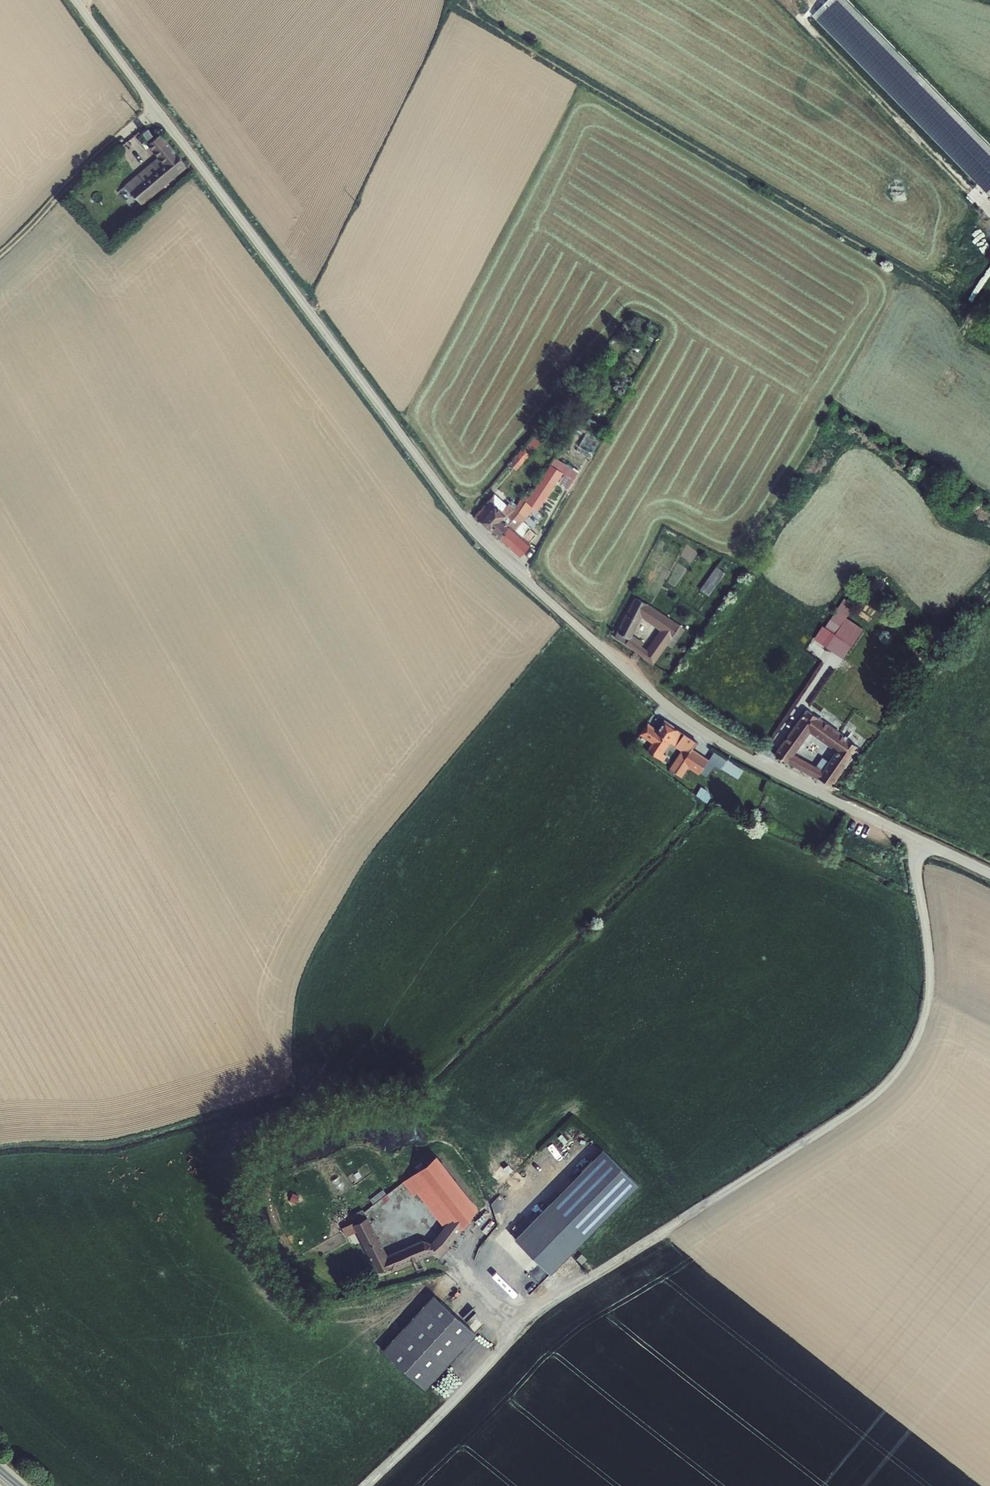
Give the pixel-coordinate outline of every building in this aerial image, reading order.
[(807,4),(985,179),(989,175),(989,141),(847,0),(811,0),(807,4)] [(151,124),(146,127),(150,132),(155,129),(151,124)] [(164,129),(151,138),(162,153),(129,182),(142,196),(186,158),(171,138),(164,129)] [(186,158),(142,196),(144,199),(188,161),(186,158)] [(523,451),(510,466),(517,472),(530,456),(523,451)] [(572,483),(579,469),(553,457),(546,472),(572,483)] [(521,496),(518,500),(519,500),(526,507),(529,503),(533,506),(550,481),(539,471),(521,496)] [(483,524),(496,535),(500,529),(498,528),(516,504),(513,501),(507,509),(500,504),(502,501),(495,495),(477,518),(483,524)] [(520,515),(526,507),(519,500),(516,504),(498,528),(500,529),(496,535),(511,548),(524,559),(532,544),(525,538),(530,529),(525,525),(525,522),(520,518),(519,517),(520,515)] [(717,565),(700,587),(708,593),(726,571),(717,565)] [(650,659),(664,639),(669,643),(682,624),(633,595),(613,633),(650,659)] [(843,595),(815,640),(844,658),(864,626),(847,615),(855,602),(843,595)] [(797,766),(802,759),(793,753),(811,728),(830,742),(837,731),(829,726),(808,710),(777,752),(797,766)] [(676,737),(683,726),(667,715),(660,726),(650,718),(643,728),(652,735),(647,744),(661,754),(665,748),(660,745),(667,733),(675,738),(676,737)] [(691,743),(697,734),(683,726),(676,737),(683,741),(678,748),(679,748),(674,757),(679,760),(685,752),(701,762),(707,754),(691,743)] [(847,730),(843,736),(854,743),(858,737),(847,730)] [(836,746),(843,736),(837,731),(830,742),(836,746)] [(828,783),(854,743),(843,736),(836,746),(820,769),(808,762),(803,770),(815,777),(828,783)] [(674,766),(679,760),(674,757),(670,763),(674,766)] [(803,770),(808,762),(802,759),(797,766),(803,770)] [(635,1179),(599,1144),(512,1234),(549,1270),(635,1179)] [(435,1156),(403,1180),(414,1195),(418,1192),(443,1226),(436,1236),(442,1245),(453,1240),(477,1210),(435,1156)] [(372,1261),(387,1256),(362,1211),(354,1215),(357,1223),(353,1226),(352,1223),(342,1227),(346,1236),(356,1232),(372,1261)] [(430,1244),(422,1241),(387,1256),(393,1268),(434,1251),(430,1244)] [(576,1258),(583,1264),(588,1259),(581,1253),(576,1258)] [(472,1330),(429,1288),(377,1343),(421,1385),(472,1330)]
